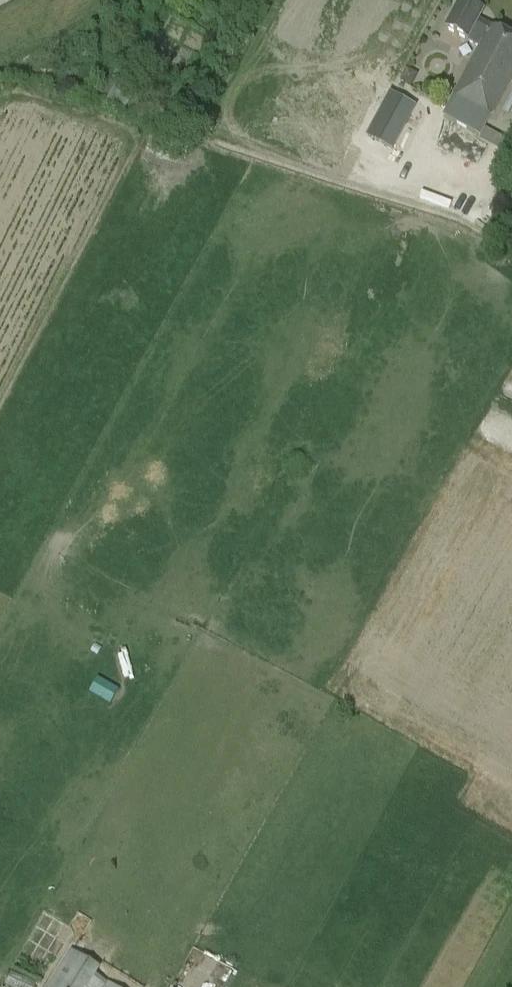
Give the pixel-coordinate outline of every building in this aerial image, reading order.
[(443,117),(481,136),(491,116),(511,76),(511,39),(478,21),(483,11),(463,0),(460,0),(445,29),(481,47),(454,96),(443,117)] [(71,951),(49,986),(113,986),(94,976),(99,969),(71,951)]
